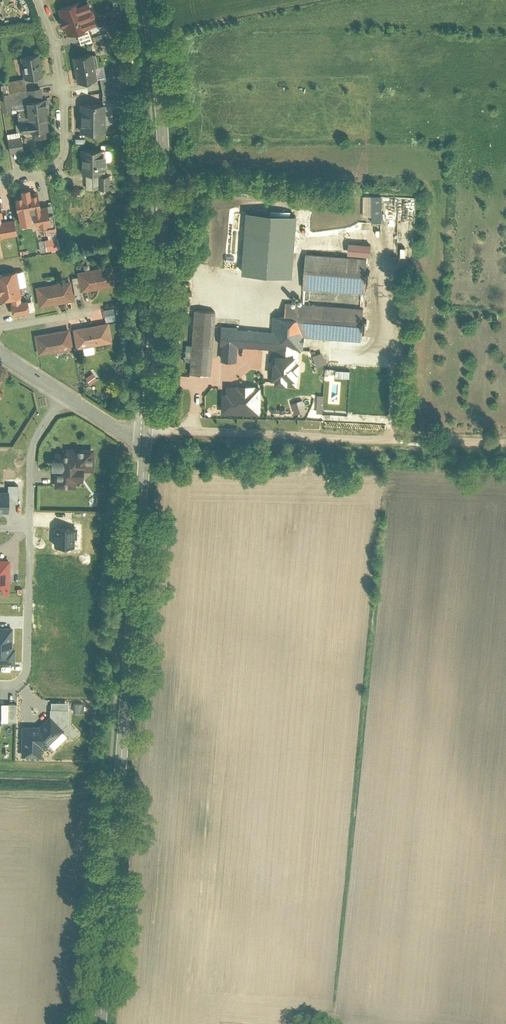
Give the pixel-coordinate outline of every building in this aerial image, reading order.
[(57,8),(67,37),(77,33),(81,46),(96,40),(90,25),(94,24),(86,2),(76,5),(75,1),(57,8)] [(73,82),(78,81),(97,77),(91,51),(68,56),(73,82)] [(24,79),(39,77),(37,55),(17,56),(19,79),(1,80),(2,94),(25,93),(24,79)] [(18,136),(47,133),(43,98),(21,100),(23,119),(13,120),(14,132),(3,134),(4,151),(19,150),(18,136)] [(78,105),(78,132),(103,132),(103,105),(78,105)] [(91,172),(91,187),(104,187),(104,174),(105,174),(105,149),(81,149),(81,172),(91,172)] [(15,194),(19,224),(29,222),(30,228),(51,225),(48,202),(39,203),(37,190),(29,191),(29,185),(20,186),(21,193),(15,194)] [(297,215),(246,211),(241,271),(292,275),(297,215)] [(16,235),(12,217),(0,219),(0,238),(16,235)] [(41,250),(60,247),(56,224),(46,226),(48,236),(39,238),(41,250)] [(351,240),(350,252),(373,254),(374,243),(351,240)] [(303,253),(301,283),(300,292),(365,297),(368,258),(303,253)] [(79,269),(83,289),(116,283),(113,264),(79,269)] [(29,310),(27,300),(18,301),(13,270),(0,272),(0,298),(6,297),(9,313),(29,310)] [(68,276),(68,280),(35,285),(38,305),(74,300),(74,295),(81,294),(79,274),(68,276)] [(191,312),(186,371),(211,373),(213,346),(221,347),(220,363),(234,364),(235,345),(270,348),(268,377),(297,379),(301,334),(359,338),(361,310),(284,304),(283,315),(271,314),(269,331),(213,327),(214,314),(191,312)] [(70,327),(73,347),(108,341),(105,321),(70,327)] [(31,334),(35,354),(69,347),(65,328),(31,334)] [(318,365),(327,362),(323,350),(314,353),(318,365)] [(221,393),(221,412),(259,412),(259,385),(225,384),(225,393),(221,393)] [(304,398),(293,401),(296,412),(307,409),(304,398)] [(54,473),(54,489),(75,489),(75,484),(82,484),(82,473),(94,473),(94,449),(53,449),(53,461),(49,461),(49,473),(54,473)] [(0,490),(0,511),(8,511),(9,490),(0,490)] [(75,527),(55,526),(55,545),(75,546),(75,527)] [(0,561),(0,597),(9,597),(9,561),(0,561)] [(0,626),(0,661),(16,661),(16,646),(13,646),(13,627),(0,626)] [(37,725),(20,725),(20,754),(50,754),(50,741),(64,741),(64,732),(50,715),(37,725)]
